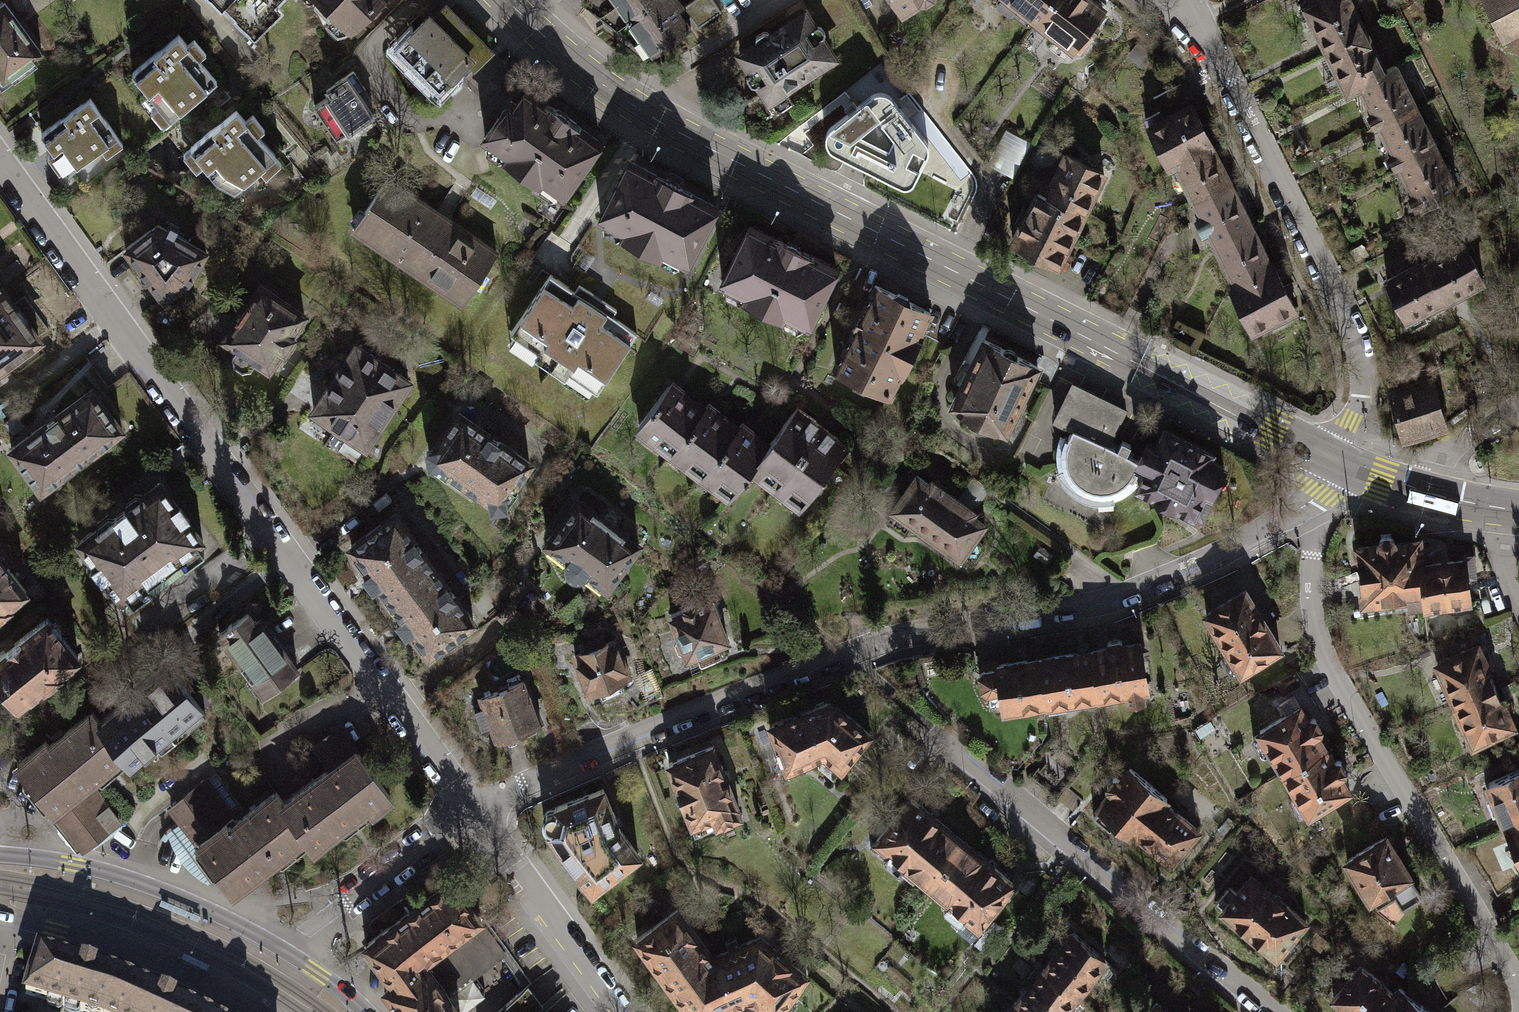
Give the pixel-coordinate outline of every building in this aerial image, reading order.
[(224,3),(224,6),(253,33),(284,0),(221,0),(224,3)] [(346,31),(378,0),(315,0),(327,12),(326,21),(338,33),(346,31)] [(671,0),(581,0),(652,55),(691,29),(671,0)] [(685,7),(698,27),(720,12),(711,0),(695,0),(685,7)] [(901,11),(920,0),(894,0),(901,11)] [(994,3),(1010,14),(1017,5),(1037,20),(1052,0),(996,0),(994,3)] [(1090,0),(1052,0),(1037,20),(1057,35),(1050,44),(1065,56),(1071,47),(1079,54),(1093,36),(1086,31),(1102,10),(1090,0)] [(1349,0),(1320,0),(1299,10),(1307,26),(1314,23),(1326,47),(1364,29),(1349,0)] [(1502,37),(1518,28),(1518,0),(1483,0),(1502,37)] [(401,29),(386,45),(434,92),(449,77),(462,64),(470,72),(491,50),(442,1),(434,9),(437,12),(433,16),(424,8),(401,29)] [(0,5),(0,79),(2,81),(41,53),(4,2),(0,5)] [(757,43),(740,54),(750,69),(746,72),(746,77),(751,84),(754,84),(758,82),(769,98),(807,73),(805,71),(811,68),(814,72),(825,64),(823,60),(830,55),(819,39),(824,36),(824,32),(819,24),(816,24),(812,26),(803,12),(769,35),(767,31),(762,30),(755,35),(754,39),(757,43)] [(157,54),(137,70),(148,84),(160,99),(153,105),(164,118),(181,104),(207,83),(217,76),(199,54),(205,49),(193,35),(187,40),(177,27),(152,47),(157,54)] [(1384,70),(1364,29),(1326,47),(1346,89),(1358,83),(1384,70)] [(1374,126),(1378,124),(1416,105),(1396,65),(1384,70),(1358,83),(1371,110),(1367,112),(1374,126)] [(328,92),(312,102),(333,136),(350,126),(371,112),(357,90),(362,87),(351,68),(323,85),(328,92)] [(478,133),(475,137),(474,143),(487,152),(494,151),(527,174),(527,181),(540,190),(546,188),(548,185),(559,193),(597,141),(517,83),(507,97),(501,93),(474,130),(478,133)] [(1179,83),(1154,95),(1161,110),(1186,98),(1179,83)] [(98,105),(88,90),(61,109),(66,117),(41,135),(48,146),(52,151),(46,155),(58,172),(63,168),(66,172),(81,161),(96,148),(104,159),(125,144),(98,105)] [(830,151),(902,186),(906,187),(910,186),(913,183),(927,156),(928,151),(928,146),(926,142),(892,100),(887,95),(881,93),(873,94),(829,130),(826,138),(826,145),(830,151)] [(246,114),(236,101),(210,122),(214,127),(185,151),(197,165),(204,159),(206,162),(219,176),(235,187),(261,166),(266,172),(283,158),(260,130),(267,124),(254,108),(246,114)] [(1166,164),(1174,161),(1210,143),(1191,104),(1165,118),(1161,110),(1144,119),(1166,164)] [(1394,168),(1399,166),(1436,147),(1416,105),(1378,124),(1391,151),(1387,153),(1394,168)] [(1174,161),(1194,202),(1231,184),(1210,143),(1174,161)] [(1407,195),(1415,210),(1457,190),(1436,147),(1399,166),(1412,193),(1407,195)] [(1043,178),(1036,191),(1081,214),(1102,172),(1066,154),(1052,182),(1043,178)] [(714,206),(623,158),(594,213),(605,219),(602,224),(602,229),(616,237),(620,234),(659,255),(659,259),(672,266),(677,264),(680,259),(684,261),(694,242),(698,242),(705,229),(704,226),(714,206)] [(496,248),(380,171),(343,228),(459,304),(496,248)] [(1208,230),(1214,243),(1251,224),(1231,184),(1194,202),(1200,215),(1195,217),(1202,233),(1208,230)] [(1081,214),(1036,191),(1028,207),(1022,204),(1016,216),(1022,219),(1011,242),(1064,268),(1073,251),(1065,247),(1081,214)] [(155,219),(124,245),(163,296),(187,278),(204,247),(174,230),(178,223),(169,218),(165,225),(155,219)] [(834,267),(744,223),(716,279),(726,284),(723,289),(724,294),(737,301),(742,298),(781,317),(781,322),(795,328),(800,327),(803,321),(807,323),(816,304),(821,303),(826,291),(825,287),(834,267)] [(1214,243),(1235,284),(1272,266),(1251,224),(1214,243)] [(1464,241),(1424,260),(1443,299),(1482,280),(1464,241)] [(1424,260),(1386,279),(1410,330),(1427,322),(1421,309),(1443,299),(1424,260)] [(1230,287),(1252,330),(1295,308),(1273,265),(1272,266),(1235,284),(1230,287)] [(574,290),(546,270),(540,279),(516,315),(506,328),(539,351),(536,356),(564,376),(568,370),(596,389),(605,376),(629,342),(635,333),(613,317),(617,311),(578,284),(574,290)] [(260,275),(219,333),(237,346),(232,354),(233,361),(241,366),(249,365),(255,357),(269,367),(310,310),(260,275)] [(930,312),(875,284),(859,316),(853,313),(848,322),(854,325),(835,363),(852,372),(853,380),(863,384),(870,381),(890,391),(930,312)] [(3,288),(0,290),(0,368),(40,339),(3,288)] [(415,379),(356,337),(308,404),(366,446),(415,379)] [(1038,365),(985,339),(969,371),(960,366),(953,379),(962,383),(954,399),(955,406),(1001,429),(1008,425),(1038,365)] [(1398,390),(1390,393),(1401,436),(1445,425),(1434,381),(1425,383),(1422,371),(1395,378),(1398,390)] [(705,401),(670,376),(631,429),(666,455),(705,401)] [(1127,409),(1071,381),(1053,417),(1073,427),(1068,436),(1059,434),(1056,452),(1057,468),(1060,479),(1065,487),(1071,492),(1078,496),(1084,499),(1091,500),(1096,501),(1104,502),(1116,500),(1125,495),(1130,490),(1134,481),(1139,470),(1142,472),(1136,486),(1203,519),(1215,494),(1211,492),(1225,464),(1212,458),(1215,450),(1212,449),(1161,423),(1152,443),(1142,438),(1132,457),(1127,454),(1132,445),(1122,440),(1118,449),(1108,445),(1127,409)] [(91,387),(10,448),(41,488),(122,428),(91,387)] [(737,424),(705,401),(666,455),(696,478),(737,424)] [(796,407),(766,446),(748,469),(771,488),(820,425),(796,407)] [(460,411),(429,454),(498,503),(529,461),(460,411)] [(766,446),(737,424),(696,478),(726,499),(748,469),(766,446)] [(846,445),(820,425),(771,488),(797,508),(846,445)] [(928,483),(917,475),(884,519),(903,533),(912,521),(969,563),(984,544),(974,536),(984,523),(972,515),(974,511),(964,504),(931,479),(928,483)] [(96,526),(78,540),(120,599),(125,595),(132,604),(152,590),(148,585),(182,560),(185,565),(204,552),(197,542),(201,539),(185,517),(188,515),(179,502),(176,504),(160,481),(142,494),(134,493),(124,500),(125,506),(113,514),(107,513),(96,521),(96,526)] [(647,545),(581,494),(546,540),(567,555),(565,561),(566,566),(570,571),(575,573),(580,572),(609,595),(647,545)] [(394,512),(350,544),(368,569),(362,573),(372,586),(377,582),(402,616),(446,583),(394,512)] [(1377,544),(1357,546),(1362,599),(1407,595),(1408,605),(1424,604),(1421,563),(1419,540),(1396,542),(1392,537),(1386,534),(1380,537),(1377,544)] [(25,590),(0,559),(0,609),(25,590)] [(1421,563),(1424,604),(1469,599),(1467,577),(1475,576),(1473,559),(1421,563)] [(446,583),(402,616),(396,620),(405,631),(410,628),(428,652),(473,619),(446,583)] [(1244,588),(1202,615),(1226,653),(1220,657),(1230,674),(1239,669),(1241,672),(1281,647),(1244,588)] [(713,595),(668,611),(685,657),(695,653),(699,664),(722,656),(718,644),(729,640),(713,595)] [(247,612),(218,634),(263,695),(298,669),(264,623),(258,627),(247,612)] [(0,654),(0,678),(20,704),(79,657),(47,617),(0,654)] [(587,650),(574,655),(588,691),(597,688),(601,697),(622,689),(619,679),(628,675),(615,640),(604,644),(601,636),(584,642),(587,650)] [(1107,647),(1093,649),(1100,695),(1127,691),(1129,701),(1143,699),(1141,688),(1146,687),(1140,643),(1122,646),(1121,641),(1118,638),(1109,639),(1106,643),(1107,647)] [(1431,659),(1452,705),(1499,684),(1478,638),(1431,659)] [(1093,649),(1037,658),(1045,704),(1047,711),(1066,708),(1065,701),(1100,695),(1093,649)] [(995,658),(980,661),(982,668),(975,674),(978,688),(986,692),(988,707),(1001,705),(1002,711),(1045,704),(1037,658),(996,665),(995,658)] [(167,664),(99,719),(124,751),(132,760),(183,720),(187,725),(205,711),(167,664)] [(20,704),(0,678),(0,731),(26,710),(20,704)] [(525,680),(480,697),(483,706),(474,710),(481,729),(491,725),(496,737),(540,720),(525,680)] [(1452,705),(1471,747),(1518,726),(1499,684),(1452,705)] [(830,700),(768,723),(787,769),(816,758),(819,764),(833,777),(838,771),(870,734),(830,700)] [(1267,751),(1280,771),(1326,745),(1319,733),(1325,730),(1315,712),(1309,716),(1300,701),(1254,728),(1257,734),(1252,738),(1262,754),(1267,751)] [(52,806),(87,780),(124,751),(99,719),(92,710),(49,744),(45,740),(18,763),(52,806)] [(355,748),(339,726),(314,744),(330,766),(355,748)] [(714,745),(668,762),(696,834),(741,816),(714,745)] [(1288,798),(1298,815),(1303,812),(1306,817),(1352,790),(1343,774),(1346,769),(1340,759),(1335,759),(1326,745),(1280,771),(1293,795),(1288,798)] [(330,766),(281,801),(305,833),(312,844),(367,804),(371,810),(390,796),(355,748),(330,766)] [(1133,836),(1136,833),(1164,801),(1167,798),(1132,766),(1120,779),(1115,774),(1105,785),(1110,789),(1096,805),(1098,807),(1096,810),(1092,815),(1109,830),(1113,825),(1116,821),(1133,836)] [(1505,825),(1518,818),(1518,769),(1487,783),(1505,825)] [(228,826),(235,821),(204,778),(170,803),(197,840),(224,821),(228,826)] [(119,821),(87,780),(52,806),(85,848),(119,821)] [(538,818),(539,823),(543,828),(551,839),(548,845),(585,894),(639,852),(617,824),(601,785),(547,807),(547,810),(542,810),(539,814),(538,818)] [(275,792),(235,821),(228,826),(224,821),(197,840),(231,887),(305,833),(281,801),(275,792)] [(903,864),(938,893),(975,849),(910,795),(873,839),(886,850),(881,856),(898,870),(903,864)] [(1197,829),(1164,801),(1136,833),(1170,861),(1174,857),(1179,861),(1189,849),(1183,844),(1197,829)] [(1518,856),(1518,818),(1505,825),(1518,856)] [(1385,836),(1343,861),(1369,903),(1372,908),(1392,896),(1401,909),(1422,896),(1411,878),(1385,836)] [(1012,883),(975,849),(938,893),(947,899),(941,907),(958,921),(952,927),(968,941),(981,925),(978,923),(1012,883)] [(1216,900),(1224,907),(1222,909),(1276,955),(1278,953),(1285,958),(1298,943),(1290,936),(1304,919),(1252,875),(1238,891),(1230,885),(1216,900)] [(365,945),(393,984),(423,962),(479,922),(482,920),(453,881),(365,945)] [(715,1010),(706,990),(711,976),(724,970),(717,954),(711,956),(677,908),(629,937),(681,1011),(710,1011),(715,1010)] [(445,992),(501,952),(479,922),(423,962),(445,992)] [(1072,931),(1043,966),(1076,993),(1105,958),(1072,931)] [(717,954),(724,970),(711,976),(706,990),(715,1010),(744,997),(757,1000),(772,1011),(776,1011),(806,974),(759,936),(717,954)] [(119,971),(38,946),(24,993),(87,1011),(104,1011),(119,971)] [(1395,988),(1359,959),(1328,997),(1346,1011),(1375,1011),(1395,988)] [(393,984),(386,988),(403,1011),(460,1011),(445,992),(423,962),(393,984)] [(1076,993),(1043,966),(1015,999),(1031,1011),(1060,1011),(1076,993)] [(119,971),(104,1011),(210,1011),(119,971)] [(526,983),(504,1003),(513,1011),(533,1011),(542,1004),(526,983)] [(1375,1011),(1432,1011),(1398,984),(1395,988),(1375,1011)] [(1015,999),(1004,1011),(1031,1011),(1015,999)] [(1147,1011),(1169,1011),(1156,1002),(1147,1011)]
